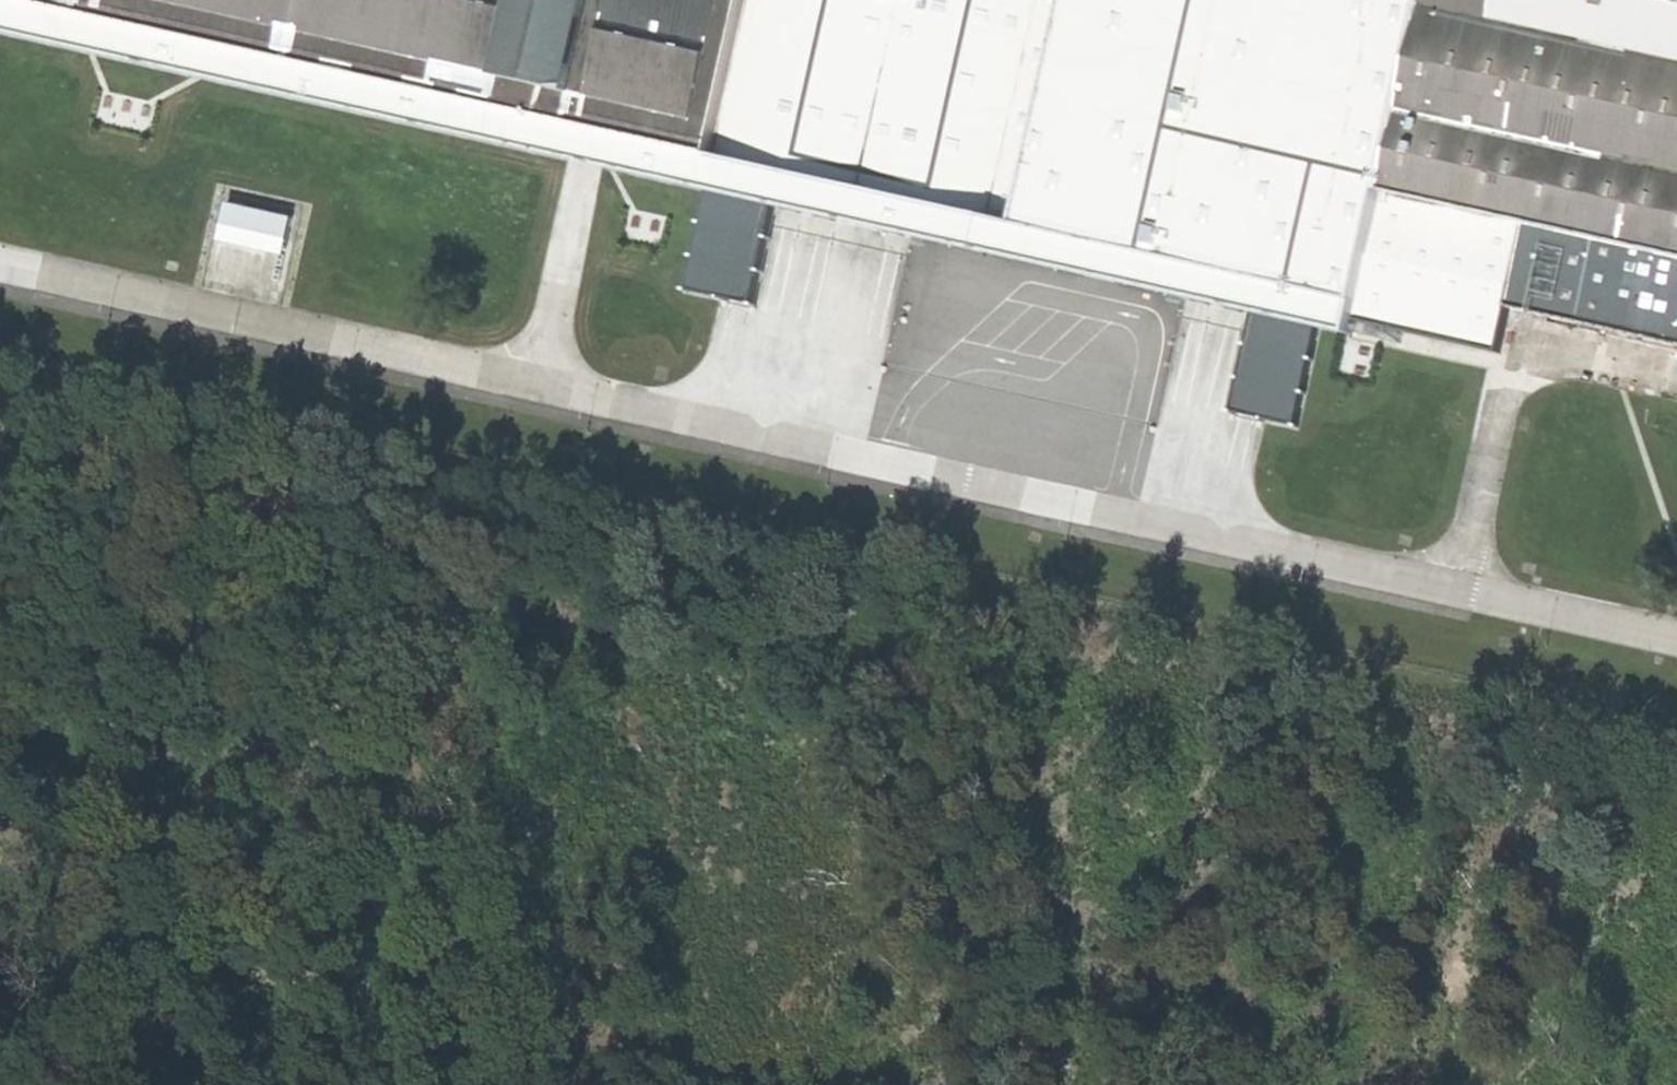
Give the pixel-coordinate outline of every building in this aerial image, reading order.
[(577,126),(564,182),(703,214),(717,158),(907,200),(962,212),(992,219),(1043,0),(12,0),(577,126)] [(1347,331),(1422,0),(1071,0),(1013,255),(1347,331)] [(1352,314),(1502,349),(1512,301),(1676,337),(1676,0),(1427,0),(1352,314)] [(288,253),(297,215),(232,199),(223,238),(288,253)] [(948,278),(962,212),(907,200),(893,265),(948,278)]
